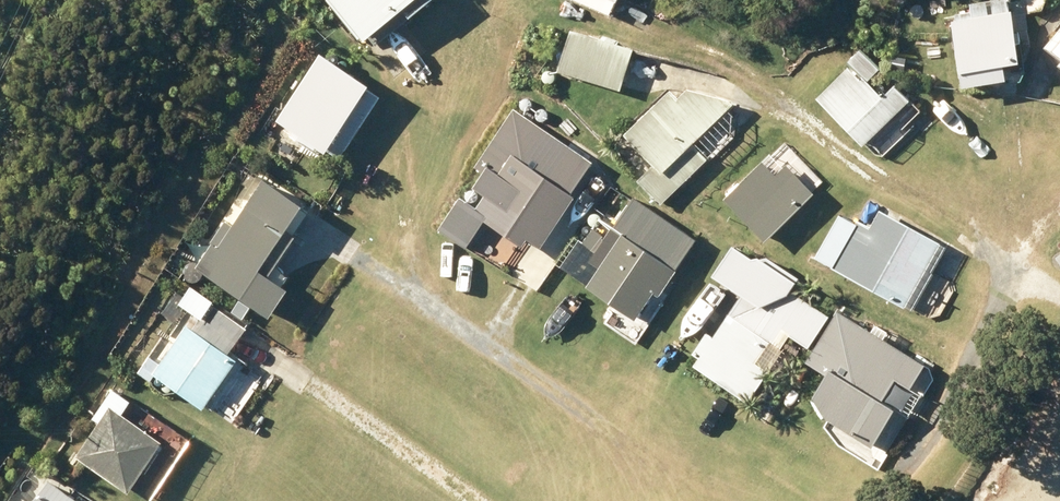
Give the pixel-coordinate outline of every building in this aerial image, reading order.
[(368,42),(419,0),(334,0),(368,42)] [(611,10),(615,0),(587,0),(611,10)] [(1004,61),(1019,58),(1016,40),(1020,39),(1018,28),(1014,29),(1011,9),(952,19),(962,83),(1007,76),(1004,61)] [(1059,57),(1059,26),(1045,45),(1059,57)] [(569,28),(556,68),(619,88),(632,47),(569,28)] [(322,51),(280,116),(326,146),(368,81),(322,51)] [(847,65),(816,96),(862,143),(864,141),(875,153),(882,153),(903,133),(899,128),(920,108),(894,82),(881,94),(862,74),(859,77),(847,65)] [(668,88),(623,134),(652,162),(635,178),(661,204),(709,156),(693,140),(731,102),(726,96),(686,88),(677,98),(668,88)] [(569,191),(587,164),(528,125),(474,207),(519,236),(521,233),(539,245),(573,194),(569,191)] [(767,151),(722,196),(765,238),(813,190),(787,163),(783,167),(767,151)] [(224,220),(195,265),(269,313),(287,286),(258,267),(302,200),(263,175),(230,224),(224,220)] [(453,203),(436,228),(457,242),(474,217),(453,203)] [(830,265),(905,306),(940,242),(879,209),(869,226),(855,218),(830,265)] [(586,282),(585,284),(615,304),(602,323),(632,342),(644,322),(635,316),(652,290),(658,294),(689,244),(642,215),(629,235),(610,223),(603,234),(590,226),(582,239),(574,234),(556,263),(586,282)] [(691,364),(747,400),(768,369),(781,377),(793,359),(778,349),(789,333),(808,345),(826,317),(785,290),(793,278),(765,260),(759,261),(739,247),(719,278),(743,294),(731,311),(729,310),(711,336),(703,331),(690,351),(697,356),(691,364)] [(177,302),(191,311),(152,373),(204,406),(236,357),(227,351),(245,324),(211,302),(213,298),(189,283),(177,302)] [(849,424),(879,441),(905,395),(892,388),(912,352),(855,319),(853,324),(831,312),(802,363),(823,375),(820,379),(840,390),(825,418),(846,429),(849,424)] [(94,413),(100,417),(76,454),(128,488),(142,466),(145,468),(160,445),(158,443),(162,437),(121,411),(128,399),(111,388),(94,413)] [(53,495),(59,486),(44,477),(29,500),(62,500),(53,495)]
